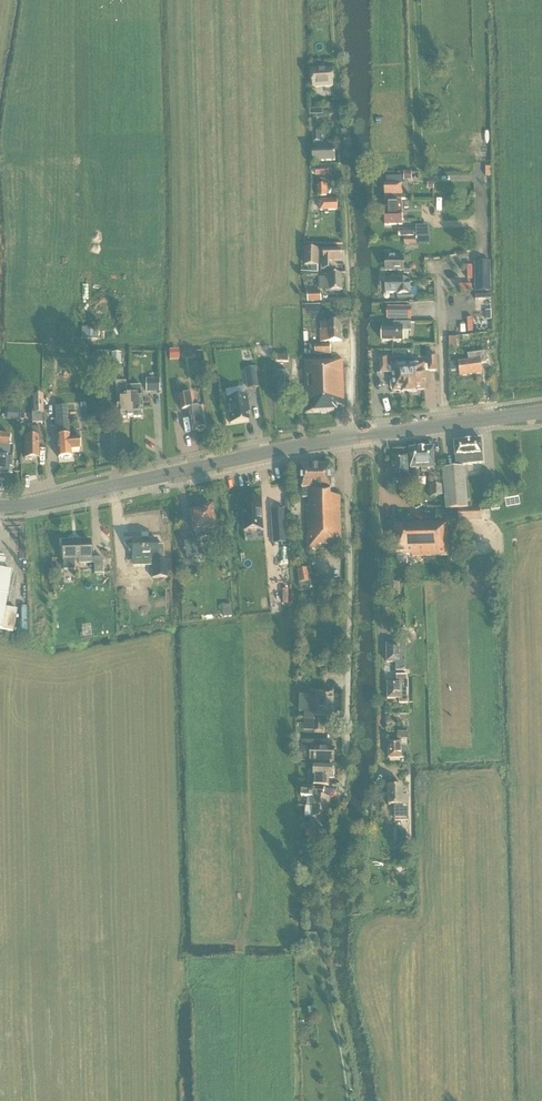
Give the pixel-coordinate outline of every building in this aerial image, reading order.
[(333,86),(332,69),(313,70),(314,87),(333,86)] [(318,150),(312,150),(313,162),(335,161),(335,149),(329,149),(328,145),(324,145),(324,142),(320,142),(320,132),(313,133),(313,142),(317,142),(318,150)] [(476,179),(483,179),(483,161),(475,161),(476,179)] [(329,175),(329,167),(315,168),(316,176),(329,175)] [(387,184),(385,184),(385,196),(390,196),(390,200),(392,200),(402,200),(402,199),(406,199),(406,195),(403,195),(403,184),(403,177),(387,177),(387,184)] [(327,196),(326,185),(317,186),(317,196),(327,196)] [(338,210),(337,199),(321,199),(321,202),(320,202),(321,211),(321,214),(329,214),(329,210),(338,210)] [(385,205),(385,213),(385,225),(402,225),(402,213),(401,213),(401,200),(392,200),(390,200),(390,205),(385,205)] [(415,225),(416,245),(428,245),(427,224),(415,225)] [(414,237),(414,228),(398,229),(399,237),(404,237),(405,244),(415,244),(415,237),(414,237)] [(319,266),(319,250),(306,250),(306,266),(311,266),(311,273),(312,273),(312,275),(318,275),(318,273),(318,266),(319,266)] [(335,261),(341,261),(341,251),(324,251),(324,261),(324,268),(324,269),(335,269),(335,261)] [(404,268),(404,259),(404,256),(396,256),(396,259),(386,260),(386,273),(403,272),(403,275),(411,275),(411,268),(404,268)] [(492,291),(492,273),(475,274),(475,291),(492,291)] [(343,291),(342,275),(325,276),(325,281),(320,281),(320,287),(325,286),(326,292),(343,291)] [(402,281),(386,281),(386,293),(397,293),(397,297),(417,297),(417,288),(410,288),(409,282),(402,282),(402,281)] [(321,301),(321,291),(307,292),(308,302),(321,301)] [(463,295),(462,309),(470,309),(470,295),(463,295)] [(411,319),(411,307),(387,307),(387,319),(411,319)] [(72,348),(94,348),(95,323),(73,322),(72,348)] [(342,341),(341,322),(329,322),(329,323),(321,323),(321,330),(320,330),(321,342),(342,341)] [(411,323),(403,323),(394,323),(393,329),(382,329),(382,341),(404,341),(404,331),(411,331),(411,323)] [(330,354),(330,345),(310,345),(310,354),(330,354)] [(347,356),(346,348),(334,348),(334,356),(347,356)] [(179,359),(179,350),(169,350),(170,360),(179,359)] [(121,364),(121,352),(111,352),(112,364),(121,364)] [(460,376),(482,373),(480,364),(486,363),(485,352),(468,354),(469,361),(459,363),(460,376)] [(424,365),(408,366),(410,393),(417,392),(417,390),(425,390),(425,382),(426,382),(426,374),(424,374),(424,371),(429,371),(437,371),(436,355),(429,356),(429,365),(424,365)] [(387,358),(380,358),(381,374),(388,373),(393,372),(394,382),(391,382),(391,389),(394,389),(394,391),(402,391),(402,393),(410,393),(408,366),(393,367),(388,367),(387,358)] [(344,407),(343,360),(305,362),(306,413),(335,413),(335,407),(344,407)] [(256,366),(244,368),(246,389),(259,387),(256,366)] [(288,370),(277,370),(276,403),(288,404),(289,378),(287,377),(288,370)] [(159,391),(159,378),(146,379),(146,392),(159,391)] [(117,418),(131,418),(131,408),(130,408),(130,396),(129,393),(126,393),(126,387),(126,381),(115,382),(116,396),(115,396),(117,418)] [(131,408),(131,418),(143,417),(142,395),(140,395),(140,387),(126,387),(126,393),(129,393),(130,396),(130,408),(131,408)] [(43,413),(43,394),(33,394),(33,413),(43,413)] [(195,430),(206,428),(203,407),(195,408),(193,394),(179,396),(181,410),(189,409),(192,428),(195,428),(195,430)] [(246,396),(226,399),(230,424),(248,422),(246,413),(248,413),(246,396)] [(79,438),(70,438),(70,436),(68,406),(57,407),(57,419),(58,437),(57,437),(58,458),(71,457),(71,449),(80,449),(79,438)] [(39,428),(38,428),(38,425),(33,425),(33,428),(32,428),(32,425),(25,425),(25,437),(24,437),(25,459),(39,458),(39,437),(39,428)] [(11,481),(12,459),(11,458),(12,447),(9,447),(10,436),(0,435),(0,480),(11,481)] [(483,454),(482,440),(454,442),(456,457),(457,457),(458,466),(483,464),(482,462),(482,454),(483,454)] [(435,468),(434,448),(410,449),(411,469),(435,468)] [(408,456),(393,457),(395,488),(417,486),(416,475),(409,476),(408,456)] [(332,497),(330,465),(301,466),(302,498),(309,498),(309,507),(307,507),(308,549),(342,548),(340,497),(332,497)] [(465,468),(443,470),(446,510),(468,508),(465,468)] [(495,496),(493,474),(481,475),(483,497),(495,496)] [(442,486),(430,487),(431,496),(443,496),(442,486)] [(248,511),(244,511),(245,532),(264,531),(262,500),(248,501),(248,511)] [(208,530),(215,528),(211,506),(201,508),(201,511),(190,513),(194,533),(195,532),(197,540),(210,537),(208,530)] [(480,509),(458,509),(458,520),(481,520),(480,509)] [(273,512),(274,543),(287,543),(286,511),(273,512)] [(406,525),(395,525),(395,555),(413,555),(413,557),(449,556),(448,523),(413,524),(412,526),(406,526),(406,525)] [(157,545),(156,540),(132,540),(132,558),(151,557),(152,578),(167,577),(166,561),(164,561),(163,545),(157,545)] [(90,558),(90,541),(62,542),(62,560),(63,560),(63,570),(75,570),(74,559),(78,559),(78,564),(93,563),(93,574),(102,574),(101,558),(90,558)] [(200,552),(198,541),(184,544),(186,555),(200,552)] [(13,632),(17,610),(5,608),(12,572),(3,571),(5,559),(0,558),(0,629),(13,632)] [(311,581),(309,568),(297,570),(299,583),(311,581)] [(343,593),(342,581),(323,582),(324,594),(343,593)] [(388,596),(398,596),(398,584),(388,584),(388,596)] [(387,646),(387,662),(396,662),(396,671),(406,671),(406,659),(406,646),(400,646),(387,646)] [(400,682),(387,682),(388,699),(399,699),(399,703),(408,703),(407,683),(407,677),(401,677),(401,683),(400,683),(400,682)] [(333,718),(334,693),(315,692),(315,698),(307,698),(307,696),(300,696),(299,712),(305,712),(304,720),(315,720),(315,717),(333,718)] [(325,722),(316,721),(315,729),(324,730),(325,722)] [(334,763),(335,747),(333,747),(333,741),(302,740),(301,761),(334,763)] [(401,742),(388,742),(389,758),(406,758),(406,747),(401,747),(401,742)] [(333,777),(334,767),(315,766),(314,776),(316,776),(316,786),(327,787),(327,777),(333,777)] [(302,787),(301,797),(313,798),(312,808),(330,809),(331,798),(324,798),(324,789),(302,787)] [(403,787),(389,787),(389,805),(395,805),(395,813),(395,822),(409,821),(408,798),(403,798),(403,787)] [(306,807),(305,817),(312,817),(312,818),(311,818),(310,826),(325,827),(326,820),(329,820),(330,809),(312,808),(306,807)] [(406,838),(406,828),(398,828),(398,839),(406,838)]
